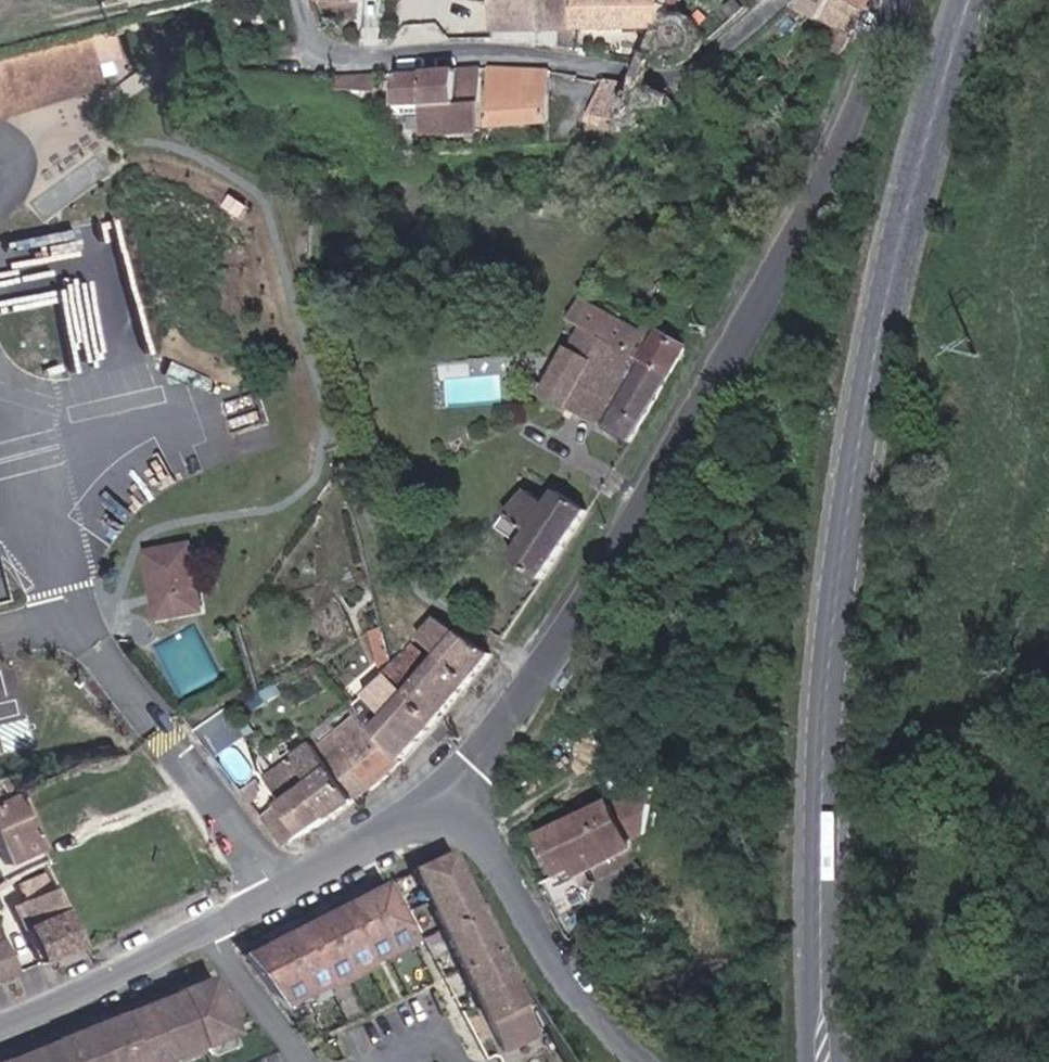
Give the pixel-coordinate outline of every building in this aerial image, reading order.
[(505,32),(549,31),(549,0),(505,0),(505,32)] [(549,31),(590,30),(590,0),(549,0),(549,31)] [(675,13),(679,0),(590,0),(590,30),(669,28),(675,13)] [(834,18),(846,24),(859,0),(822,0),(814,7),(834,18)] [(868,36),(887,0),(859,0),(846,24),(868,36)] [(688,58),(705,45),(706,37),(706,29),(704,25),(702,21),(696,15),(688,13),(675,13),(669,28),(659,57),(683,59),(688,58)] [(101,44),(0,71),(0,126),(92,102),(86,79),(108,72),(101,44)] [(511,72),(512,130),(573,129),(573,71),(511,72)] [(450,112),(503,110),(502,72),(417,75),(420,113),(450,112)] [(363,77),(364,97),(401,95),(400,76),(363,77)] [(618,121),(654,117),(662,85),(628,79),(618,121)] [(662,122),(669,130),(678,133),(684,134),(693,133),(700,128),(704,123),(705,114),(705,109),(704,104),(700,97),(688,89),(662,85),(654,117),(652,124),(662,122)] [(450,124),(450,140),(503,138),(503,110),(450,112),(450,124)] [(421,125),(450,124),(450,112),(420,113),(421,125)] [(581,307),(574,321),(584,328),(640,362),(614,406),(641,423),(654,401),(685,347),(646,324),(637,339),(581,307)] [(640,362),(584,328),(547,394),(629,443),(641,423),(614,406),(640,362)] [(511,558),(541,580),(586,511),(559,493),(549,507),(520,488),(495,525),(521,542),(511,558)] [(181,554),(137,563),(142,589),(148,589),(157,627),(194,621),(181,554)] [(435,722),(490,654),(437,617),(420,641),(439,657),(434,665),(409,644),(388,668),(379,678),(435,722)] [(399,759),(435,722),(379,678),(373,685),(377,688),(353,714),(399,759)] [(366,783),(371,789),(401,762),(399,759),(353,714),(352,713),(312,754),(350,796),(366,783)] [(223,743),(210,727),(183,744),(197,758),(223,743)] [(302,789),(332,820),(348,807),(355,802),(350,796),(312,754),(309,750),(261,778),(282,802),(302,789)] [(10,786),(8,782),(0,786),(0,859),(2,864),(38,847),(10,786)] [(270,812),(292,841),(328,822),(332,820),(302,789),(282,802),(270,812)] [(636,794),(596,812),(613,848),(630,840),(636,794)] [(596,812),(540,838),(557,875),(613,848),(596,812)] [(412,869),(441,927),(479,908),(450,851),(412,869)] [(26,929),(68,912),(65,906),(50,874),(24,885),(29,900),(16,906),(26,929)] [(287,1000),(411,936),(385,882),(246,955),(287,1000)] [(441,927),(461,968),(499,948),(479,908),(441,927)] [(40,963),(82,946),(68,912),(26,929),(40,963)] [(292,1004),(414,941),(411,936),(287,1000),(292,1004)] [(18,971),(3,939),(0,940),(0,978),(18,971)] [(499,948),(461,968),(489,1021),(504,1053),(542,1033),(499,948)] [(97,1026),(118,1051),(221,1007),(208,978),(205,976),(174,989),(176,992),(118,1017),(117,1014),(94,1023),(97,1026)] [(128,1061),(137,1061),(148,1061),(197,1041),(198,1045),(231,1031),(221,1007),(118,1051),(128,1061)] [(118,1051),(97,1026),(94,1023),(56,1039),(57,1042),(7,1061),(93,1061),(98,1060),(118,1051)] [(231,1031),(198,1045),(202,1056),(236,1042),(231,1031)] [(118,1051),(98,1060),(93,1061),(128,1061),(118,1051)]
